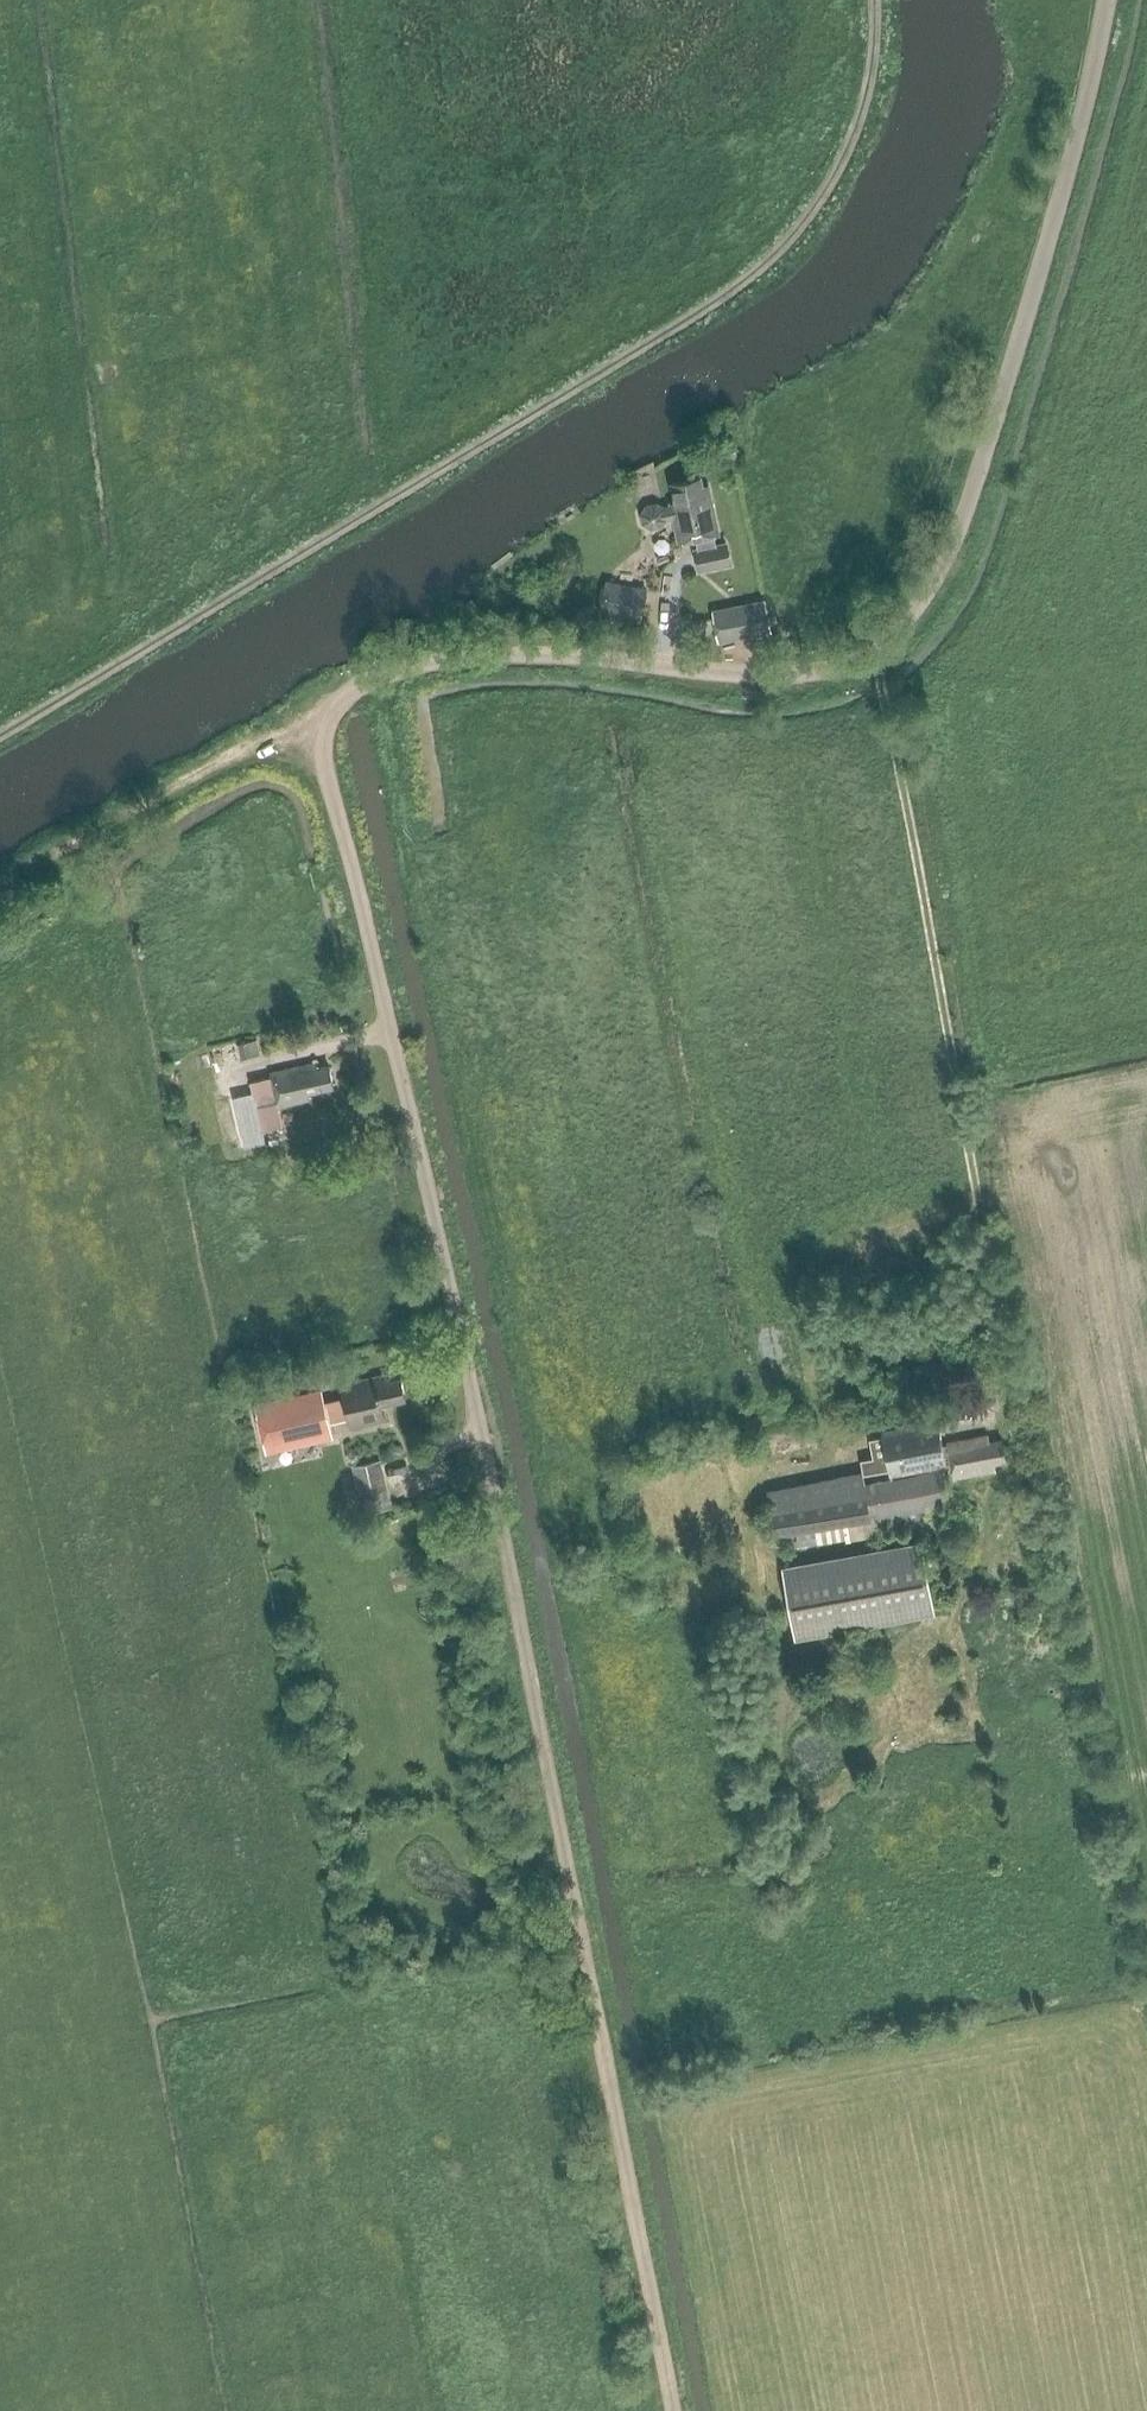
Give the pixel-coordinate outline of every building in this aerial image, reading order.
[(647,504),(642,513),(644,522),(652,528),(662,526),(667,519),(674,517),(680,541),(697,538),(699,548),(696,548),(701,569),(731,562),(726,542),(717,544),(714,534),(719,533),(709,484),(703,486),(701,477),(673,484),(677,502),(671,503),(672,505),(665,506),(657,502),(647,504)] [(647,588),(606,580),(600,615),(640,622),(647,588)] [(765,599),(712,610),(719,642),(771,631),(765,599)] [(258,1040),(240,1045),(243,1060),(261,1055),(258,1040)] [(320,1066),(319,1063),(273,1073),(273,1079),(253,1083),(255,1093),(224,1100),(235,1149),(248,1146),(244,1129),(264,1125),(265,1133),(286,1128),(281,1105),(311,1098),(309,1092),(334,1086),(329,1064),(320,1066)] [(315,1373),(317,1386),(335,1383),(333,1371),(315,1373)] [(344,1385),(346,1396),(325,1401),(322,1388),(254,1402),(265,1453),(333,1439),(330,1422),(349,1417),(352,1429),(384,1422),(380,1403),(406,1397),(401,1378),(392,1380),(389,1375),(344,1385)] [(994,1463),(1006,1461),(1002,1440),(989,1442),(988,1434),(942,1442),(938,1421),(883,1431),(890,1473),(947,1463),(949,1477),(951,1476),(951,1478),(995,1470),(994,1463)] [(352,1465),(363,1512),(391,1506),(380,1458),(352,1465)] [(875,1517),(878,1532),(922,1524),(920,1511),(950,1505),(943,1469),(866,1483),(863,1471),(767,1489),(776,1535),(786,1533),(789,1548),(818,1542),(815,1529),(875,1517)] [(935,1611),(922,1539),(782,1565),(796,1637),(935,1611)]
